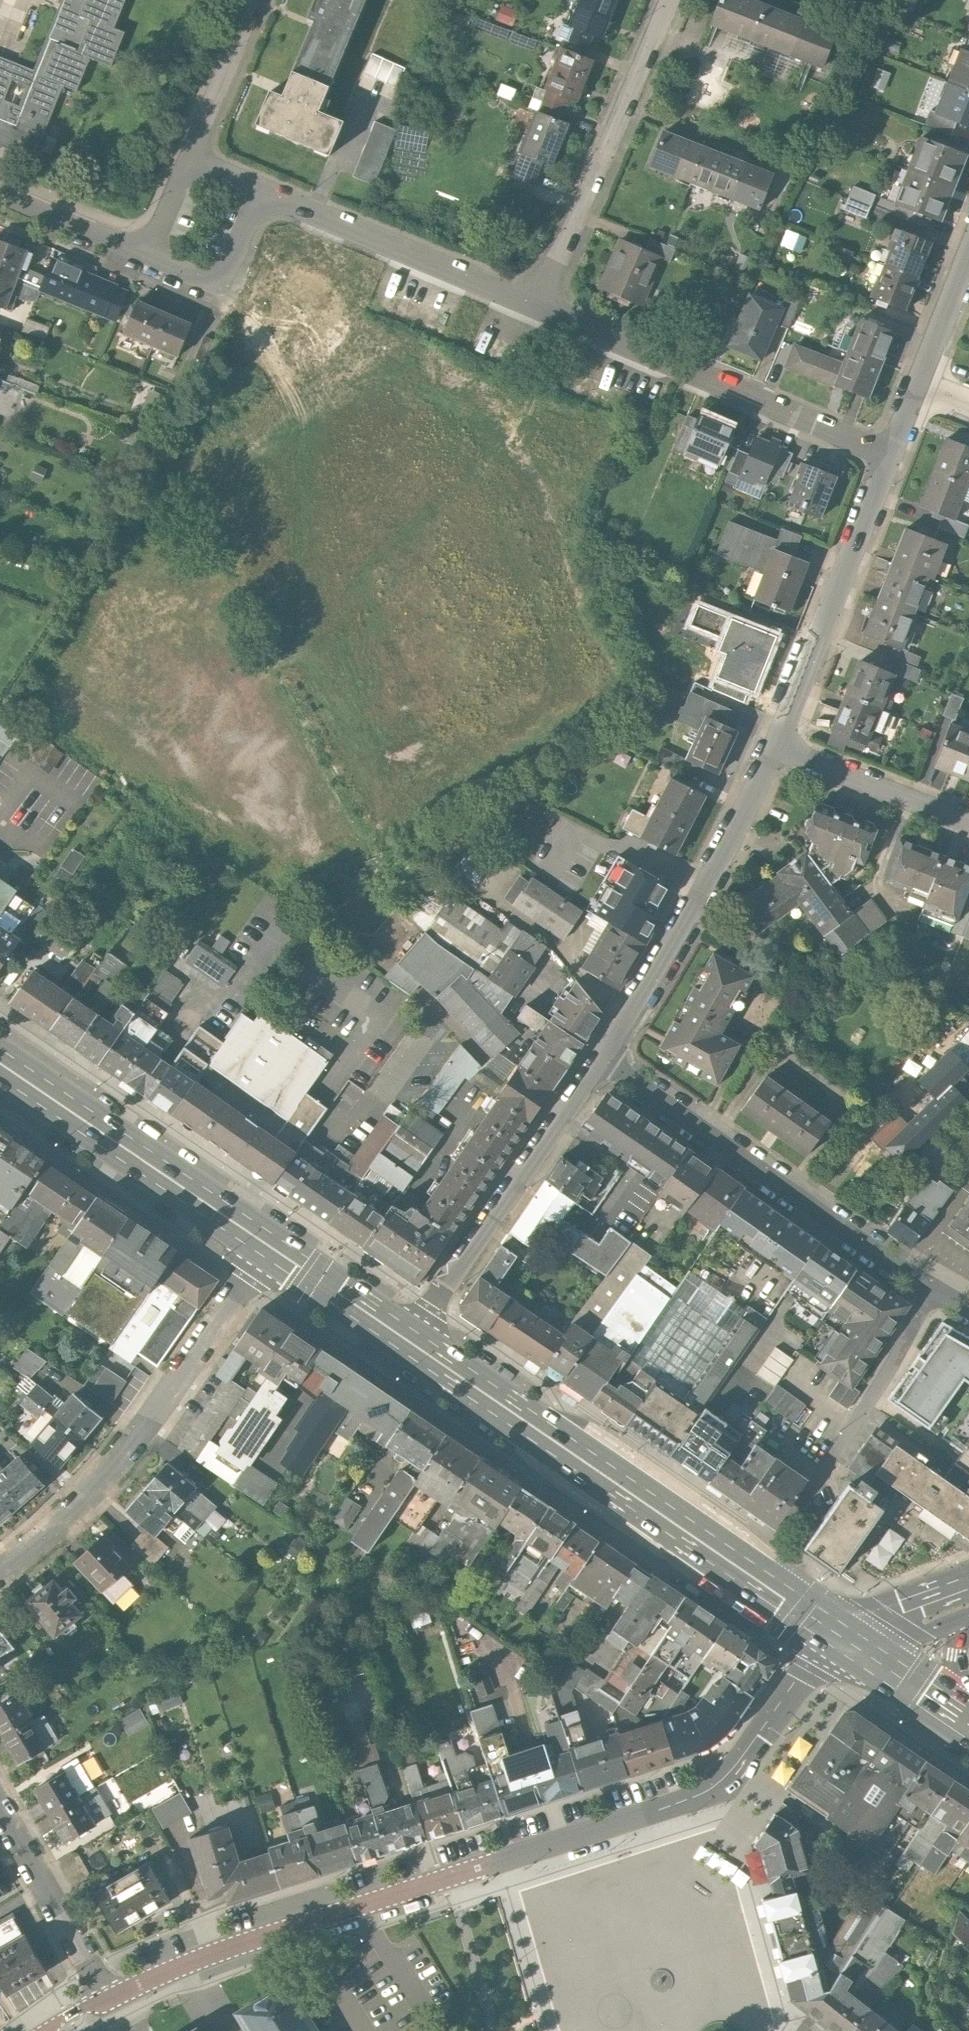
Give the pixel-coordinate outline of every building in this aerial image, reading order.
[(34,74),(0,61),(0,149),(36,164),(65,91),(79,97),(92,64),(113,72),(127,37),(114,32),(126,0),(63,0),(34,74)] [(330,91),(368,0),(325,0),(324,2),(320,0),(317,0),(308,21),(316,24),(294,76),(330,91)] [(569,27),(574,29),(595,37),(604,40),(619,0),(580,0),(569,27)] [(707,25),(822,68),(836,33),(749,0),(717,0),(707,25)] [(518,13),(503,8),(498,22),(513,28),(518,13)] [(574,29),(569,27),(562,25),(557,38),(569,42),(574,29)] [(595,37),(574,29),(569,42),(565,52),(586,60),(595,37)] [(560,50),(544,93),(548,94),(569,102),(578,106),(594,63),(586,60),(565,52),(560,50)] [(366,72),(400,86),(409,65),(374,51),(366,72)] [(442,70),(448,55),(436,51),(430,65),(442,70)] [(961,51),(949,82),(968,90),(968,54),(961,51)] [(283,100),(269,94),(254,130),(330,161),(345,126),(320,115),(330,91),(294,76),(286,93),(283,100)] [(949,82),(936,115),(959,124),(968,127),(968,90),(949,82)] [(569,102),(548,94),(540,115),(561,123),(569,102)] [(959,124),(936,115),(930,112),(924,127),(954,138),(959,124)] [(540,115),(535,113),(519,155),(523,157),(544,165),(552,168),(569,126),(561,123),(540,115)] [(399,133),(377,123),(353,178),(375,187),(399,133)] [(663,132),(649,168),(690,185),(705,149),(663,132)] [(967,157),(921,138),(908,170),(954,189),(967,157)] [(705,149),(690,185),(730,200),(744,164),(705,149)] [(544,165),(523,157),(515,177),(536,185),(544,165)] [(798,175),(783,169),(780,178),(794,183),(798,175)] [(954,189),(908,170),(894,204),(940,223),(954,189)] [(852,188),(848,199),(869,207),(874,196),(852,188)] [(869,207),(848,199),(843,210),(865,219),(869,207)] [(666,234),(658,231),(654,240),(662,243),(666,234)] [(919,279),(931,245),(896,232),(884,266),(919,279)] [(672,235),(667,247),(674,251),(678,252),(683,239),(672,235)] [(0,237),(0,270),(17,277),(40,286),(45,273),(21,263),(27,248),(0,237)] [(650,240),(645,252),(662,259),(669,262),(674,251),(667,247),(650,240)] [(645,252),(620,242),(600,291),(642,308),(662,259),(645,252)] [(852,252),(837,246),(832,260),(846,266),(852,252)] [(119,282),(53,254),(45,273),(40,286),(106,314),(118,285),(119,282)] [(304,351),(335,363),(369,274),(348,265),(343,277),(308,264),(292,306),(317,315),(304,351)] [(906,313),(919,279),(884,266),(871,300),(906,313)] [(17,277),(0,270),(0,304),(12,308),(18,292),(12,290),(17,277)] [(129,290),(118,285),(106,314),(117,319),(129,290)] [(787,297),(781,312),(775,325),(787,330),(799,302),(787,297)] [(137,298),(123,331),(152,344),(167,310),(137,298)] [(747,298),(725,353),(759,367),(775,325),(781,312),(747,298)] [(167,310),(152,344),(178,354),(192,321),(167,310)] [(50,327),(28,318),(23,331),(45,340),(50,327)] [(849,335),(843,352),(847,353),(882,367),(895,335),(860,322),(854,337),(849,335)] [(882,367),(847,353),(843,362),(795,343),(785,369),(869,401),(882,367)] [(2,378),(8,380),(26,388),(36,392),(39,385),(5,371),(2,378)] [(26,388),(8,380),(1,399),(19,406),(26,388)] [(743,419),(704,403),(693,429),(685,448),(724,464),(743,419)] [(685,448),(693,429),(684,425),(673,449),(683,453),(685,448)] [(750,447),(742,469),(767,480),(771,472),(782,445),(784,439),(758,428),(750,447)] [(930,465),(966,479),(968,471),(968,444),(943,433),(930,465)] [(742,469),(750,447),(740,443),(726,476),(737,481),(742,469)] [(795,450),(782,445),(771,472),(783,477),(795,450)] [(842,472),(805,456),(799,470),(804,471),(790,503),(823,517),(842,472)] [(930,465),(916,500),(951,515),(966,479),(930,465)] [(766,572),(776,547),(780,537),(731,518),(717,553),(766,572)] [(784,526),(780,537),(776,547),(796,554),(804,534),(784,526)] [(891,563),(927,576),(933,579),(947,542),(905,526),(891,563)] [(766,572),(755,600),(790,614),(811,560),(796,554),(776,547),(766,572)] [(927,576),(891,563),(878,597),(913,611),(927,576)] [(703,576),(690,570),(684,582),(698,588),(703,576)] [(899,648),(913,611),(878,597),(863,634),(893,645),(899,648)] [(716,679),(759,696),(786,629),(712,600),(697,636),(728,648),(716,679)] [(899,648),(893,645),(888,656),(892,658),(916,667),(920,656),(899,648)] [(653,708),(680,720),(694,689),(697,682),(640,656),(637,661),(653,708)] [(842,691),(879,706),(892,672),(887,670),(856,657),(842,691)] [(892,658),(887,670),(892,672),(914,681),(919,668),(916,667),(892,658)] [(702,692),(694,689),(680,720),(700,729),(707,713),(738,727),(745,712),(702,692)] [(842,691),(827,729),(864,744),(870,728),(883,733),(892,712),(879,706),(842,691)] [(950,693),(942,714),(953,718),(961,697),(950,693)] [(700,729),(687,759),(704,767),(720,774),(740,727),(738,727),(707,713),(700,729)] [(11,746),(23,728),(4,715),(0,721),(0,738),(11,746)] [(968,769),(968,728),(949,720),(933,763),(966,776),(968,769)] [(55,745),(26,725),(23,728),(11,746),(40,766),(54,747),(55,745)] [(881,736),(870,731),(865,745),(875,750),(881,736)] [(704,767),(687,759),(662,747),(657,757),(700,777),(704,767)] [(673,775),(657,806),(693,825),(710,793),(673,775)] [(860,860),(875,825),(811,800),(799,825),(809,837),(804,850),(826,879),(855,859),(860,860)] [(677,856),(693,825),(657,806),(652,816),(635,807),(624,828),(677,856)] [(937,849),(897,834),(880,878),(905,887),(908,881),(923,887),(937,849)] [(458,870),(478,884),(498,854),(478,841),(458,870)] [(826,879),(804,850),(801,846),(772,868),(774,871),(796,901),(819,932),(849,910),(840,897),(826,879)] [(937,849),(923,887),(917,903),(954,917),(965,889),(968,878),(968,861),(937,849)] [(610,923),(646,944),(660,920),(652,915),(670,886),(618,855),(602,883),(613,889),(597,916),(610,923)] [(796,901),(774,871),(733,900),(755,931),(796,901)] [(15,892),(18,886),(0,873),(0,913),(15,892)] [(513,904),(530,879),(521,874),(504,899),(513,904)] [(218,881),(209,875),(203,883),(211,889),(218,881)] [(530,879),(513,904),(565,938),(584,909),(533,875),(530,879)] [(411,913),(427,929),(453,891),(434,879),(411,913)] [(965,889),(954,917),(949,931),(968,939),(968,891),(965,889)] [(510,948),(536,966),(549,946),(508,918),(502,926),(453,891),(427,929),(437,940),(490,977),(510,948)] [(15,892),(0,913),(0,969),(24,934),(17,929),(34,904),(15,892)] [(869,896),(852,908),(869,932),(886,920),(869,896)] [(849,910),(819,932),(837,956),(869,932),(852,908),(849,910)] [(92,969),(107,980),(118,988),(158,934),(132,915),(110,944),(94,966),(92,969)] [(71,955),(77,946),(42,921),(33,933),(64,955),(71,955)] [(610,923),(584,969),(619,989),(646,944),(610,923)] [(505,1012),(517,995),(490,977),(437,940),(427,929),(399,960),(422,981),(437,997),(493,1056),(502,1049),(522,1033),(505,1012)] [(99,936),(83,958),(94,966),(110,944),(99,936)] [(235,968),(198,943),(186,960),(223,986),(235,968)] [(510,948),(490,977),(517,995),(536,966),(510,948)] [(680,1010),(721,1033),(753,975),(713,952),(680,1010)] [(37,965),(13,1000),(52,1026),(76,992),(92,969),(94,966),(83,958),(65,985),(37,965)] [(416,988),(422,981),(399,960),(392,967),(385,975),(410,994),(416,988)] [(912,971),(901,966),(896,978),(907,983),(912,971)] [(153,987),(171,1000),(183,982),(165,969),(153,987)] [(721,1033),(741,1044),(745,1047),(752,1050),(760,1036),(771,1030),(790,996),(753,975),(721,1033)] [(561,1003),(552,1016),(588,1041),(606,1012),(578,979),(568,993),(564,991),(558,1000),(561,1003)] [(76,992),(52,1026),(79,1044),(102,1011),(118,988),(107,980),(90,1003),(76,992)] [(135,984),(124,999),(138,1009),(143,1002),(149,994),(135,984)] [(149,994),(143,1002),(163,1016),(173,1001),(171,1000),(153,987),(149,994)] [(225,997),(199,1035),(216,1047),(242,1010),(225,997)] [(216,1047),(197,1075),(289,1141),(299,1148),(307,1136),(330,1104),(321,1098),(309,1091),(331,1058),(249,998),(242,1010),(216,1047)] [(102,1011),(79,1044),(102,1060),(134,1014),(138,1009),(124,999),(115,1011),(119,1014),(114,1020),(102,1011)] [(588,1041),(552,1016),(529,1000),(519,1016),(538,1029),(540,1025),(544,1027),(534,1042),(569,1067),(588,1041)] [(721,1033),(680,1010),(657,1052),(717,1086),(741,1044),(721,1033)] [(102,1060),(125,1076),(148,1043),(132,1032),(137,1031),(144,1021),(134,1014),(102,1060)] [(950,1049),(966,1065),(968,1060),(968,1026),(950,1049)] [(151,1094),(173,1109),(197,1075),(216,1047),(199,1035),(194,1032),(174,1061),(151,1094)] [(460,1041),(419,1097),(439,1113),(465,1075),(470,1079),(484,1065),(460,1041)] [(569,1067),(534,1042),(520,1062),(517,1066),(552,1090),(569,1067)] [(125,1076),(151,1094),(174,1061),(148,1043),(125,1076)] [(932,1093),(881,1143),(898,1160),(964,1097),(948,1081),(966,1065),(950,1049),(947,1046),(915,1077),(932,1093)] [(502,1049),(493,1056),(489,1060),(484,1065),(507,1082),(511,1075),(517,1066),(520,1062),(502,1049)] [(547,1099),(552,1090),(517,1066),(511,1075),(507,1082),(484,1065),(470,1079),(499,1098),(532,1121),(547,1099)] [(197,1075),(173,1109),(264,1174),(275,1181),(299,1148),(289,1141),(197,1075)] [(741,1109),(808,1156),(832,1122),(765,1075),(741,1109)] [(663,1186),(690,1150),(603,1088),(577,1125),(663,1186)] [(532,1121),(499,1098),(426,1204),(460,1227),(532,1121)] [(445,1131),(412,1107),(400,1123),(370,1164),(404,1188),(445,1131)] [(355,1154),(347,1165),(362,1176),(370,1164),(400,1123),(385,1112),(355,1154)] [(14,1135),(0,1125),(0,1154),(14,1135)] [(937,1177),(941,1180),(949,1168),(940,1160),(953,1142),(936,1130),(906,1159),(925,1173),(935,1180),(937,1177)] [(46,1157),(14,1135),(0,1154),(0,1224),(24,1188),(46,1157)] [(299,1148),(275,1181),(331,1221),(362,1176),(347,1165),(331,1154),(307,1136),(299,1148)] [(347,1165),(355,1154),(339,1142),(331,1154),(347,1165)] [(682,1215),(684,1211),(716,1167),(690,1150),(663,1186),(656,1197),(682,1215)] [(559,1154),(542,1179),(573,1200),(578,1192),(589,1199),(600,1183),(596,1180),(600,1174),(574,1156),(570,1162),(559,1154)] [(77,1225),(98,1193),(46,1157),(24,1188),(53,1208),(77,1225)] [(620,1171),(608,1163),(600,1174),(596,1180),(600,1183),(608,1188),(620,1171)] [(713,1231),(719,1223),(744,1187),(716,1167),(684,1211),(713,1231)] [(904,1202),(930,1220),(953,1189),(941,1180),(937,1177),(935,1180),(925,1173),(904,1202)] [(386,1192),(362,1176),(331,1221),(365,1244),(389,1208),(379,1201),(386,1192)] [(573,1200),(542,1179),(507,1230),(538,1251),(545,1240),(560,1219),(573,1200)] [(821,1241),(744,1187),(719,1223),(796,1277),(821,1241)] [(53,1208),(24,1188),(0,1224),(0,1252),(11,1236),(27,1247),(53,1208)] [(66,1311),(132,1217),(98,1193),(77,1225),(32,1288),(66,1311)] [(942,1230),(968,1249),(968,1193),(942,1230)] [(395,1200),(389,1208),(365,1244),(422,1283),(460,1227),(426,1204),(420,1201),(413,1212),(395,1200)] [(904,1202),(884,1229),(910,1248),(930,1220),(904,1202)] [(160,1279),(180,1250),(132,1217),(66,1311),(113,1345),(160,1279)] [(594,1240),(560,1219),(545,1240),(600,1276),(627,1238),(606,1224),(594,1240)] [(600,1276),(568,1320),(590,1338),(643,1264),(650,1255),(627,1238),(600,1276)] [(852,1268),(821,1241),(796,1277),(826,1306),(852,1268)] [(495,1242),(474,1273),(491,1285),(513,1254),(495,1242)] [(180,1250),(160,1279),(198,1306),(220,1277),(180,1250)] [(592,1403),(607,1381),(623,1358),(626,1353),(671,1291),(674,1286),(643,1264),(590,1338),(560,1381),(592,1403)] [(729,1332),(741,1315),(745,1310),(687,1268),(674,1286),(671,1291),(729,1332)] [(903,1303),(852,1268),(826,1306),(844,1318),(816,1360),(840,1377),(849,1383),(903,1303)] [(482,1329),(505,1294),(491,1285),(474,1273),(454,1300),(455,1310),(482,1329)] [(157,1363),(198,1306),(160,1279),(113,1345),(110,1347),(132,1363),(140,1351),(157,1363)] [(513,1281),(505,1294),(522,1306),(531,1293),(513,1281)] [(729,1332),(671,1291),(626,1353),(623,1358),(636,1367),(628,1379),(646,1391),(654,1379),(682,1398),(729,1332)] [(482,1329),(540,1368),(564,1335),(560,1332),(522,1306),(505,1294),(482,1329)] [(291,1321),(265,1303),(217,1374),(225,1379),(230,1382),(233,1378),(249,1354),(262,1363),(291,1321)] [(741,1315),(729,1332),(682,1398),(700,1411),(702,1408),(713,1393),(759,1328),(741,1315)] [(968,1379),(968,1334),(944,1318),(930,1340),(900,1384),(889,1401),(919,1421),(928,1427),(963,1375),(968,1379)] [(540,1368),(560,1381),(590,1338),(568,1320),(560,1332),(564,1335),(540,1368)] [(291,1321),(262,1363),(259,1368),(281,1383),(290,1370),(305,1379),(325,1348),(326,1345),(291,1321)] [(777,1384),(795,1354),(777,1343),(759,1373),(777,1384)] [(29,1348),(15,1367),(35,1381),(48,1361),(29,1348)] [(413,1406),(325,1348),(305,1379),(321,1390),(297,1426),(300,1428),(290,1444),(314,1460),(342,1418),(385,1447),(388,1442),(413,1406)] [(127,1381),(100,1362),(85,1384),(112,1403),(127,1381)] [(928,1427),(962,1450),(968,1439),(968,1379),(963,1375),(928,1427)] [(849,1383),(840,1377),(828,1395),(846,1408),(858,1389),(849,1383)] [(230,1382),(225,1379),(178,1448),(196,1461),(211,1440),(229,1415),(246,1390),(247,1388),(233,1378),(230,1382)] [(607,1381),(592,1403),(623,1424),(646,1391),(628,1379),(618,1383),(614,1387),(607,1381)] [(623,1424),(669,1456),(700,1411),(682,1398),(654,1379),(646,1391),(623,1424)] [(28,1391),(55,1415),(64,1403),(38,1381),(28,1391)] [(776,1384),(763,1401),(792,1422),(805,1405),(776,1384)] [(257,1397),(246,1390),(229,1415),(240,1422),(257,1397)] [(55,1415),(28,1391),(20,1401),(41,1419),(45,1415),(50,1420),(55,1415)] [(64,1403),(55,1415),(83,1439),(103,1415),(74,1391),(64,1403)] [(713,1393),(702,1408),(711,1414),(722,1399),(713,1393)] [(394,1517),(418,1482),(452,1431),(414,1404),(413,1406),(388,1442),(400,1451),(396,1457),(404,1463),(408,1456),(416,1462),(411,1470),(406,1467),(401,1468),(353,1539),(371,1551),(394,1517)] [(700,1411),(669,1456),(707,1483),(751,1420),(739,1412),(728,1427),(711,1414),(702,1408),(700,1411)] [(50,1420),(32,1442),(61,1466),(83,1439),(55,1415),(50,1420)] [(751,1420),(707,1483),(769,1526),(803,1478),(755,1444),(765,1430),(751,1420)] [(893,1486),(921,1506),(943,1477),(924,1463),(927,1458),(914,1448),(910,1453),(899,1445),(901,1442),(875,1424),(845,1466),(865,1480),(880,1491),(886,1495),(893,1486)] [(452,1504),(486,1454),(452,1431),(418,1482),(440,1496),(452,1504)] [(962,1450),(953,1461),(968,1472),(968,1439),(962,1450)] [(247,1463),(211,1440),(196,1461),(233,1485),(247,1463)] [(288,1463),(260,1445),(247,1463),(275,1482),(288,1463)] [(0,1472),(0,1488),(18,1508),(46,1483),(21,1454),(6,1467),(0,1472)] [(471,1569),(504,1521),(529,1483),(486,1454),(452,1504),(459,1509),(446,1529),(463,1540),(452,1556),(471,1569)] [(145,1487),(197,1531),(205,1538),(214,1527),(205,1519),(206,1518),(192,1505),(186,1505),(183,1503),(200,1484),(169,1458),(145,1487)] [(953,1461),(943,1477),(921,1506),(968,1540),(968,1472),(953,1461)] [(852,1486),(808,1550),(841,1574),(886,1511),(873,1502),(880,1491),(865,1480),(858,1490),(852,1486)] [(422,1523),(440,1496),(418,1482),(394,1517),(415,1532),(422,1523)] [(556,1502),(529,1483),(504,1521),(518,1530),(517,1538),(510,1549),(503,1545),(491,1563),(507,1574),(556,1502)] [(145,1487),(127,1509),(148,1526),(157,1534),(164,1526),(185,1544),(197,1531),(145,1487)] [(18,1508),(0,1488),(0,1523),(18,1508)] [(362,1505),(347,1496),(331,1520),(346,1530),(362,1505)] [(581,1519),(556,1502),(507,1574),(503,1578),(526,1593),(553,1554),(555,1556),(579,1522),(581,1519)] [(602,1538),(579,1522),(555,1556),(553,1559),(562,1565),(566,1568),(556,1583),(566,1590),(602,1538)] [(433,1531),(422,1523),(415,1532),(400,1554),(412,1562),(433,1531)] [(157,1534),(148,1526),(131,1544),(154,1566),(171,1547),(157,1534)] [(441,1536),(433,1531),(412,1562),(422,1569),(437,1546),(452,1556),(463,1540),(446,1529),(441,1536)] [(105,1532),(74,1562),(114,1604),(135,1584),(124,1572),(137,1559),(121,1543),(118,1546),(105,1532)] [(603,1536),(602,1538),(566,1590),(553,1610),(562,1615),(575,1595),(583,1600),(588,1593),(609,1607),(617,1594),(639,1563),(640,1561),(603,1536)] [(306,1546),(296,1538),(287,1550),(297,1557),(306,1546)] [(528,1615),(562,1565),(553,1559),(555,1556),(553,1554),(526,1593),(516,1608),(528,1615)] [(507,1574),(491,1563),(489,1562),(478,1579),(495,1590),(503,1578),(507,1574)] [(654,1574),(639,1563),(617,1594),(631,1604),(608,1638),(626,1651),(606,1679),(592,1699),(614,1713),(621,1703),(677,1622),(672,1619),(690,1593),(655,1570),(654,1574)] [(34,1592),(24,1600),(54,1637),(84,1614),(74,1601),(80,1596),(70,1584),(65,1589),(55,1576),(44,1585),(41,1582),(32,1589),(34,1592)] [(732,1621),(690,1593),(672,1619),(677,1622),(621,1703),(635,1712),(681,1647),(694,1657),(698,1650),(707,1657),(732,1621)] [(426,1604),(410,1609),(415,1627),(431,1622),(426,1604)] [(707,1657),(703,1662),(714,1669),(717,1663),(733,1674),(741,1663),(746,1655),(757,1639),(732,1621),(707,1657)] [(270,1634),(260,1627),(251,1640),(261,1646),(270,1634)] [(785,1659),(757,1639),(746,1655),(755,1662),(750,1669),(741,1663),(733,1674),(761,1694),(785,1659)] [(703,1662),(707,1657),(698,1650),(694,1657),(681,1647),(635,1712),(621,1703),(614,1713),(620,1726),(621,1730),(664,1717),(685,1688),(703,1662)] [(592,1699),(606,1679),(587,1666),(585,1670),(571,1661),(560,1676),(575,1687),(592,1699)] [(565,1712),(580,1708),(574,1690),(575,1687),(560,1676),(552,1671),(565,1712)] [(761,1694),(733,1674),(725,1685),(719,1680),(701,1705),(696,1707),(668,1716),(681,1758),(713,1748),(720,1743),(728,1737),(736,1729),(761,1694)] [(491,1675),(475,1681),(481,1697),(496,1691),(491,1675)] [(548,1724),(562,1719),(551,1684),(511,1697),(523,1736),(537,1732),(550,1733),(548,1724)] [(700,1700),(685,1688),(664,1717),(668,1716),(696,1707),(700,1700)] [(0,1704),(0,1730),(4,1738),(32,1722),(36,1720),(20,1692),(0,1704)] [(813,1815),(823,1822),(825,1819),(867,1760),(886,1733),(848,1707),(837,1709),(786,1785),(814,1804),(813,1815)] [(566,1718),(575,1747),(590,1741),(580,1708),(565,1712),(566,1718)] [(476,1717),(482,1737),(501,1731),(494,1710),(476,1717)] [(681,1758),(668,1716),(664,1717),(621,1730),(635,1775),(682,1760),(681,1758)] [(347,1723),(375,1811),(387,1807),(385,1803),(390,1795),(379,1763),(383,1761),(377,1742),(373,1743),(364,1718),(347,1723)] [(557,1753),(531,1761),(544,1802),(588,1788),(575,1747),(566,1718),(562,1719),(548,1724),(550,1733),(557,1753)] [(47,1747),(32,1722),(4,1738),(19,1763),(47,1747)] [(621,1730),(620,1726),(609,1729),(611,1734),(590,1741),(575,1747),(588,1788),(635,1775),(621,1730)] [(490,1761),(508,1815),(544,1802),(531,1761),(505,1769),(501,1757),(507,1748),(501,1731),(482,1737),(490,1761)] [(867,1760),(903,1785),(922,1758),(886,1733),(867,1760)] [(439,1745),(452,1786),(466,1828),(508,1815),(490,1761),(462,1771),(452,1740),(439,1745)] [(950,1778),(922,1758),(903,1785),(897,1794),(901,1797),(926,1813),(950,1778)] [(867,1848),(901,1797),(897,1794),(903,1785),(867,1760),(825,1819),(867,1848)] [(405,1766),(415,1798),(429,1794),(418,1762),(405,1766)] [(67,1771),(34,1789),(48,1814),(81,1796),(67,1771)] [(968,1815),(968,1791),(950,1778),(926,1813),(941,1823),(914,1863),(929,1873),(938,1860),(968,1815)] [(415,1798),(429,1840),(466,1828),(452,1786),(429,1794),(415,1798)] [(182,1791),(153,1808),(164,1828),(193,1812),(182,1791)] [(272,1792),(257,1796),(262,1813),(277,1809),(272,1792)] [(249,1795),(241,1798),(244,1807),(252,1804),(249,1795)] [(81,1796),(48,1814),(65,1843),(97,1825),(81,1796)] [(901,1797),(867,1848),(884,1859),(908,1823),(916,1828),(926,1813),(901,1797)] [(429,1840),(415,1798),(387,1807),(375,1811),(388,1853),(429,1840)] [(281,1805),(284,1814),(301,1809),(298,1799),(281,1805)] [(318,1803),(301,1809),(322,1873),(361,1861),(349,1820),(320,1829),(317,1821),(323,1819),(318,1803)] [(271,1845),(272,1850),(284,1885),(322,1873),(301,1809),(284,1814),(292,1839),(271,1845)] [(375,1811),(349,1820),(361,1861),(388,1853),(375,1811)] [(796,1829),(774,1813),(750,1846),(755,1850),(764,1883),(787,1877),(808,1871),(796,1829)] [(926,1813),(916,1828),(893,1864),(907,1873),(914,1863),(941,1823),(926,1813)] [(964,1859),(968,1851),(968,1815),(938,1860),(949,1867),(957,1855),(964,1859)] [(231,1825),(190,1838),(209,1896),(228,1890),(232,1902),(284,1885),(272,1850),(243,1860),(231,1825)] [(89,1880),(117,1931),(173,1900),(151,1860),(108,1885),(101,1873),(89,1880)] [(764,1883),(768,1896),(791,1890),(787,1877),(764,1883)] [(781,1980),(786,2001),(818,1993),(796,1908),(791,1890),(768,1896),(755,1899),(761,1921),(767,1919),(777,1960),(773,1961),(778,1981),(781,1980)] [(836,1971),(881,1906),(859,1891),(827,1942),(816,1903),(796,1908),(818,1993),(822,1992),(836,1971)] [(881,1906),(836,1971),(849,1980),(841,1990),(867,2009),(902,1965),(884,1952),(904,1921),(881,1906)] [(956,1910),(941,1924),(968,1953),(968,1923),(956,1910)] [(49,1973),(14,1912),(0,1920),(0,1980),(9,1996),(49,1973)] [(825,2030),(849,2030),(867,2009),(841,1990),(849,1980),(836,1971),(822,1992),(818,1993),(786,2001),(810,2020),(825,2030)] [(292,1980),(235,2012),(246,2030),(322,2030),(292,1980)] [(867,2009),(849,2030),(894,2030),(867,2009)]
